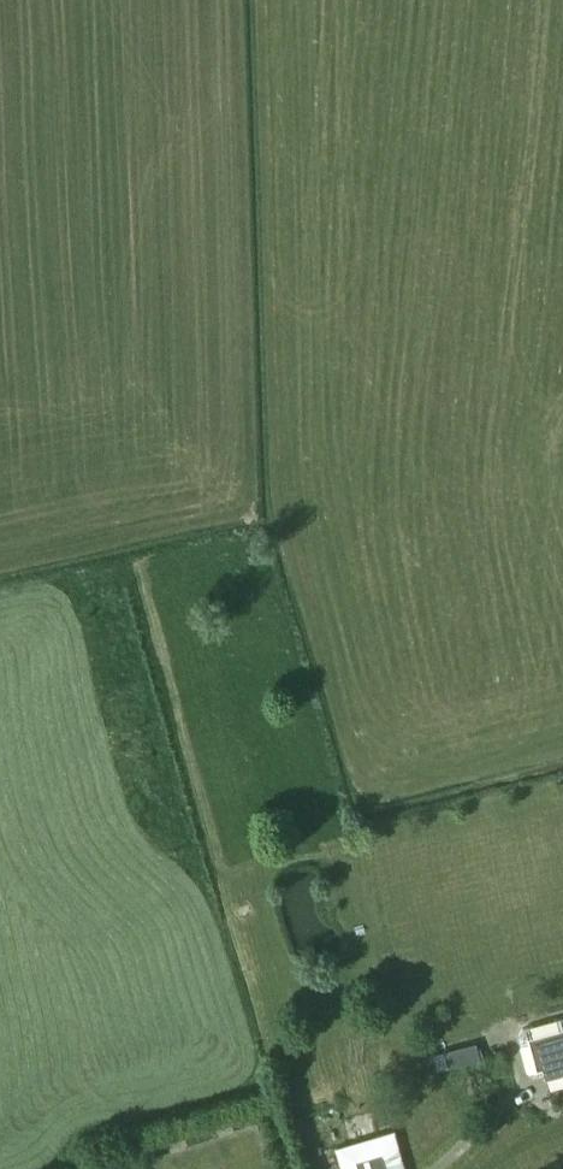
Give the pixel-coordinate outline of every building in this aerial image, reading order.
[(534,1041),(544,1078),(562,1073),(562,1033),(534,1041)] [(475,1044),(458,1048),(461,1061),(479,1057),(475,1044)] [(358,1168),(387,1168),(382,1152),(355,1160),(358,1168)]
